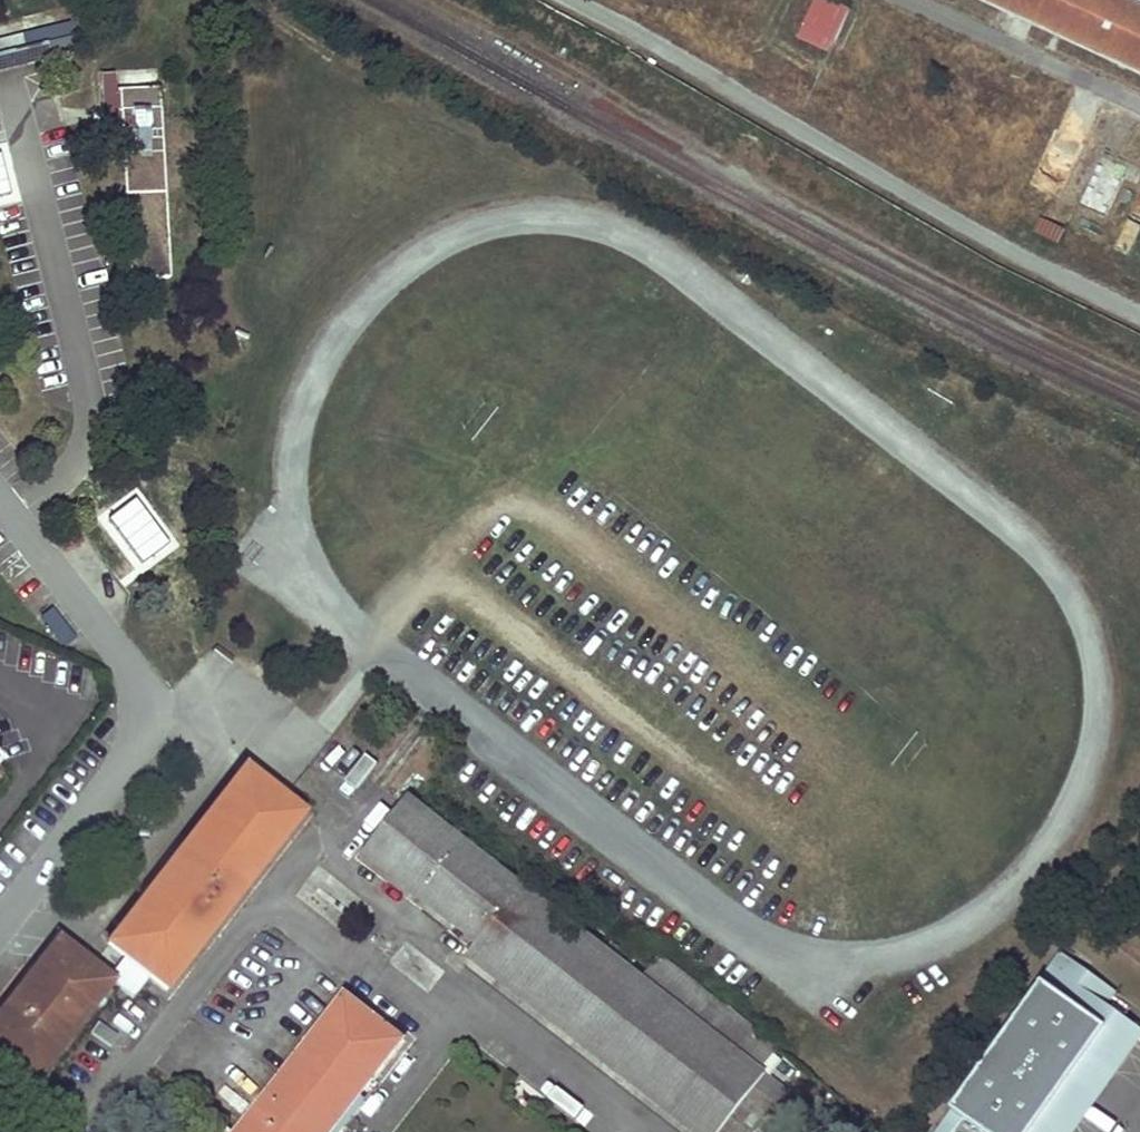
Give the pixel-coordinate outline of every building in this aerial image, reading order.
[(824,0),(815,0),(796,41),(826,55),(848,12),(824,0)] [(1139,82),(1139,8),(1121,0),(961,0),(1139,82)] [(0,55),(0,72),(51,59),(47,43),(0,55)] [(114,73),(100,75),(105,113),(119,111),(114,73)] [(165,277),(158,91),(119,92),(126,278),(165,277)] [(1064,231),(1039,220),(1032,234),(1057,246),(1064,231)] [(244,767),(106,943),(123,956),(144,972),(166,989),(302,812),(244,767)] [(693,1131),(718,1131),(760,1070),(782,1041),(666,951),(643,979),(407,797),(362,854),(477,943),(466,956),(693,1131)] [(123,956),(112,971),(60,932),(0,1013),(0,1022),(58,944),(110,984),(126,996),(144,972),(123,956)] [(58,944),(0,1022),(0,1051),(38,1079),(110,984),(58,944)] [(1063,955),(951,1112),(963,1120),(961,1122),(954,1131),(953,1131),(1071,1131),(1073,1129),(1065,1116),(1083,1091),(1099,1095),(1110,1080),(1102,1065),(1119,1041),(1135,1044),(1139,1037),(1139,1030),(1104,1005),(1113,991),(1063,955)] [(403,1039),(344,992),(235,1131),(331,1131),(403,1039)]
